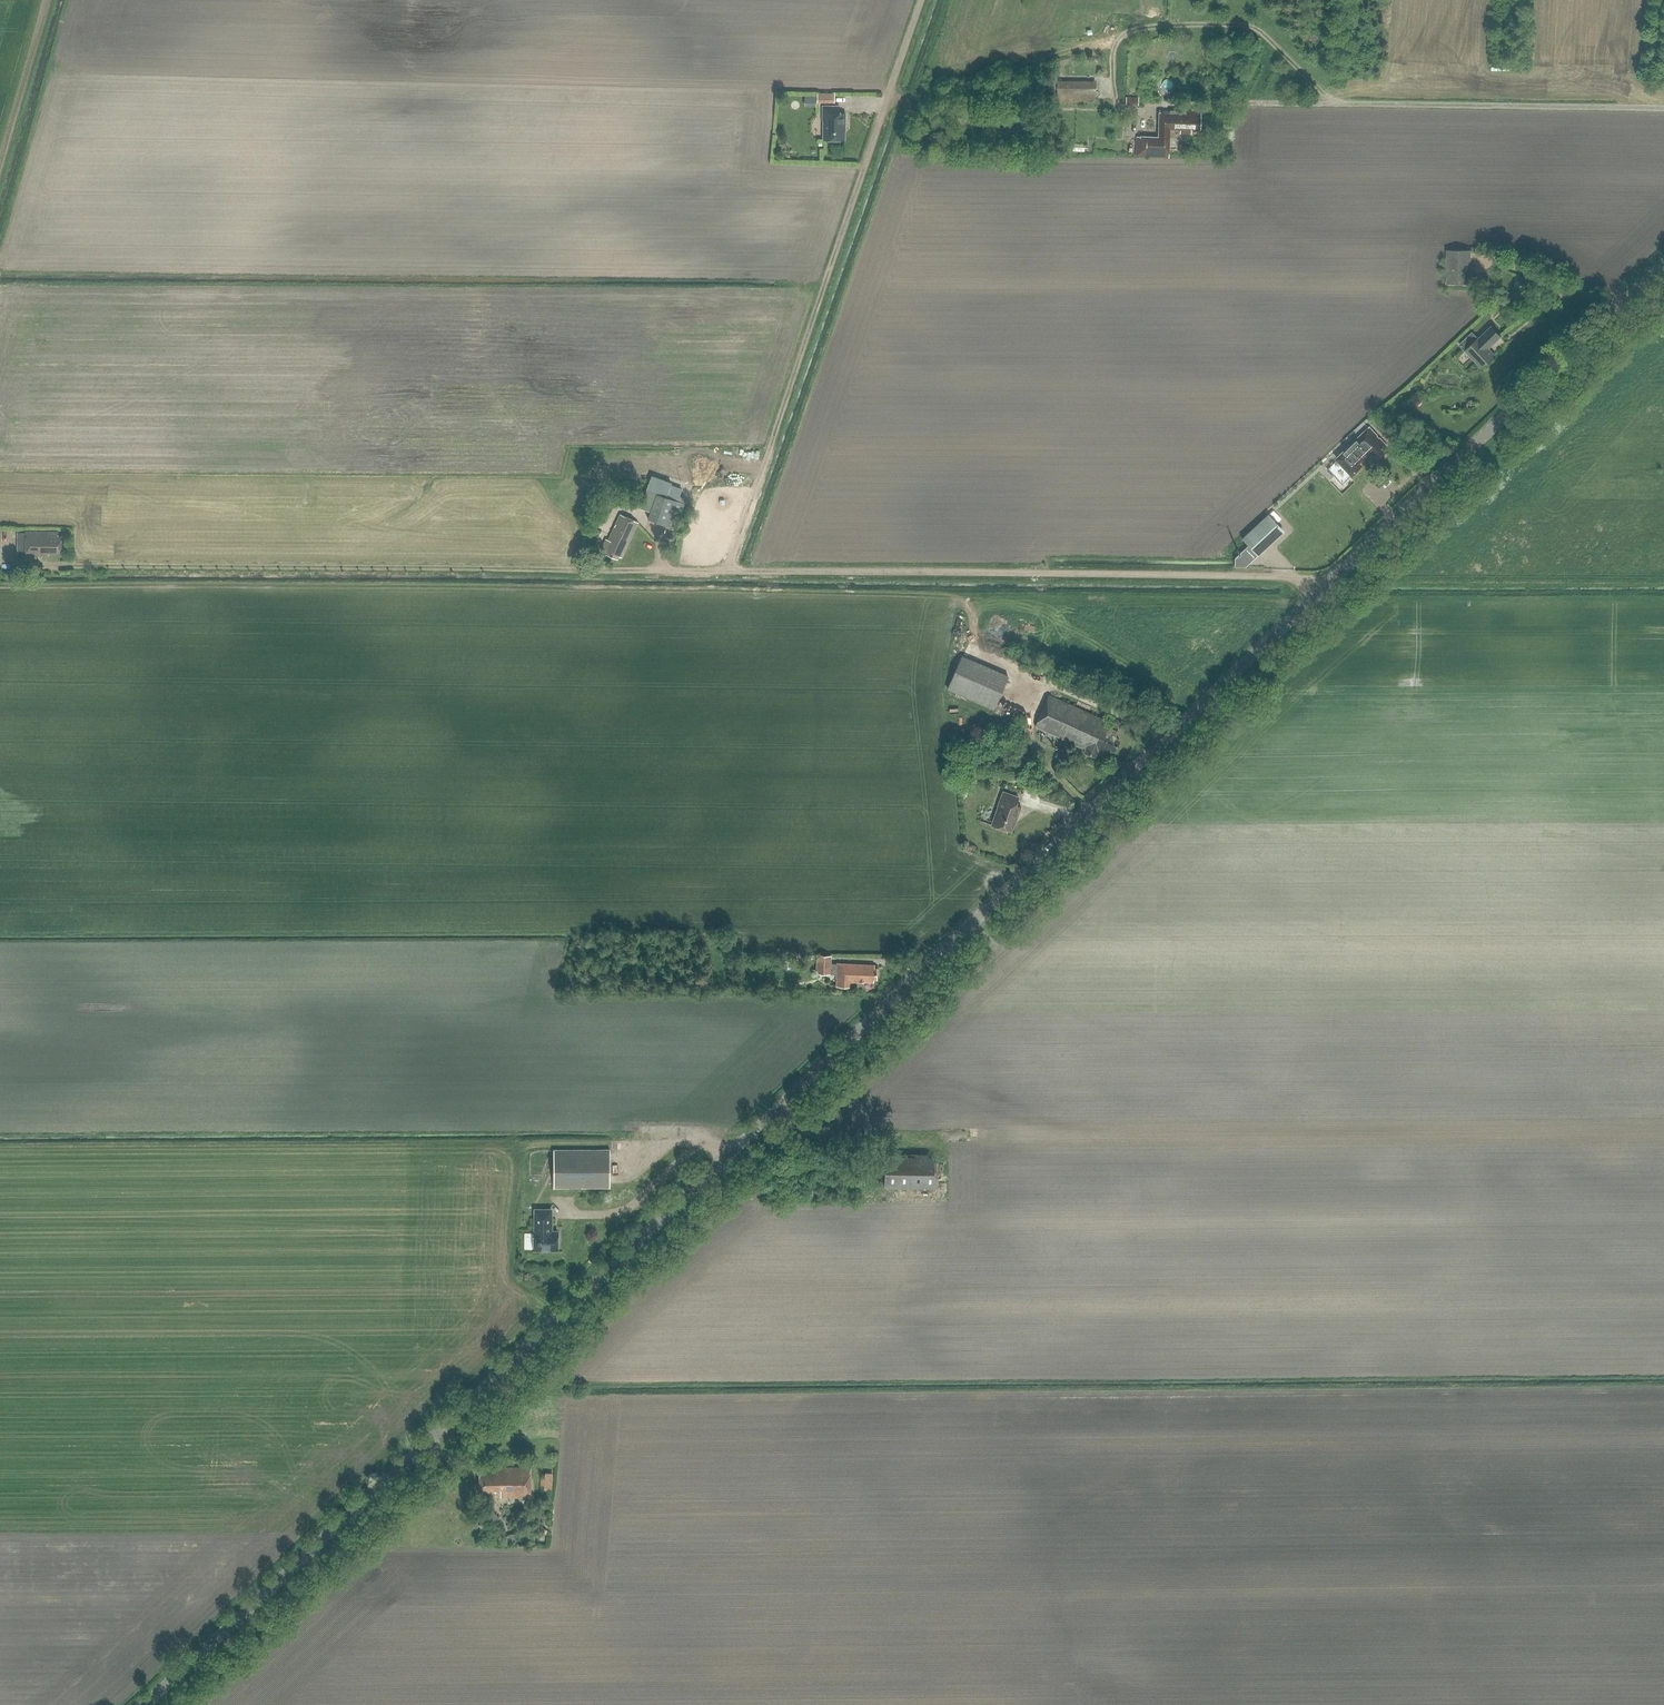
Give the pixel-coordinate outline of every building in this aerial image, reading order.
[(1048,74),(1048,87),(1056,87),(1056,100),(1094,100),(1095,81),(1056,80),(1056,74),(1048,74)] [(833,94),(816,94),(816,102),(833,102),(833,94)] [(1125,106),(1138,107),(1139,96),(1126,96),(1125,106)] [(825,139),(843,139),(843,122),(845,122),(845,112),(839,112),(839,105),(823,105),(823,113),(825,113),(825,139)] [(1191,131),(1199,131),(1200,111),(1159,110),(1159,137),(1136,137),(1136,156),(1168,157),(1169,131),(1180,132),(1180,135),(1191,135),(1191,131)] [(1471,284),(1471,250),(1447,250),(1446,284),(1471,284)] [(1524,303),(1518,300),(1515,307),(1521,310),(1524,303)] [(1488,348),(1500,335),(1491,326),(1478,338),(1472,332),(1459,345),(1482,367),(1495,355),(1488,348)] [(1386,448),(1388,447),(1370,429),(1328,469),(1343,485),(1362,466),(1360,464),(1371,453),(1376,458),(1378,456),(1380,458),(1388,450),(1386,448)] [(713,465),(709,480),(714,481),(718,466),(713,465)] [(678,500),(682,488),(669,484),(665,496),(656,493),(652,491),(646,506),(651,508),(647,519),(677,529),(686,502),(678,500)] [(638,522),(621,514),(609,540),(606,538),(602,548),(603,551),(618,558),(620,556),(623,557),(638,522)] [(1258,556),(1284,532),(1270,516),(1244,540),(1258,556)] [(61,553),(61,535),(58,535),(58,531),(18,531),(18,543),(25,543),(25,555),(48,555),(48,553),(61,553)] [(962,654),(946,689),(994,710),(1009,676),(962,654)] [(1110,749),(1114,751),(1120,739),(1116,737),(1119,731),(1109,727),(1110,724),(1049,695),(1034,726),(1079,747),(1079,746),(1084,748),(1083,752),(1094,757),(1096,752),(1107,757),(1110,749)] [(1027,743),(1014,737),(1011,746),(1023,751),(1027,743)] [(1014,805),(1017,797),(1003,792),(1000,800),(1002,801),(993,826),(1010,832),(1016,816),(1018,817),(1021,807),(1014,805)] [(837,978),(837,965),(831,964),(831,956),(817,955),(816,974),(835,974),(835,978),(837,978)] [(792,967),(792,966),(792,965),(791,965),(791,964),(790,964),(790,963),(789,963),(788,963),(787,963),(786,963),(785,964),(784,965),(784,966),(784,967),(784,968),(784,969),(785,969),(785,970),(786,970),(786,971),(787,971),(788,971),(789,971),(790,971),(790,970),(791,970),(791,969),(792,969),(792,968),(792,967)] [(876,979),(877,969),(874,969),(874,966),(837,964),(837,965),(837,978),(837,986),(851,986),(851,982),(857,983),(857,982),(873,982),(873,979),(876,979)] [(610,1188),(610,1150),(553,1150),(554,1188),(610,1188)] [(945,1169),(891,1168),(890,1186),(944,1187),(945,1169)] [(534,1232),(534,1250),(558,1250),(558,1232),(551,1232),(551,1210),(536,1210),(536,1232),(534,1232)] [(531,1497),(531,1467),(480,1468),(480,1489),(482,1489),(482,1497),(531,1497)] [(553,1474),(545,1473),(544,1490),(552,1491),(553,1474)]
